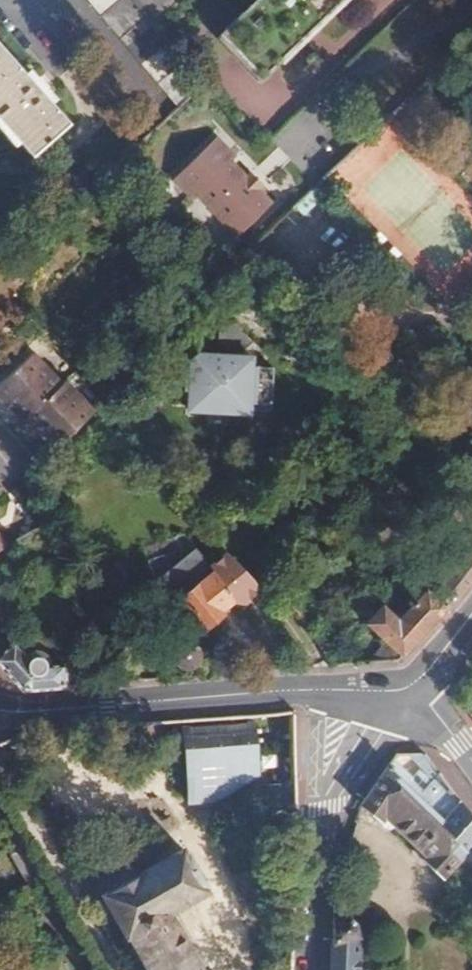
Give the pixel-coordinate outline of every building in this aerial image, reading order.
[(181,104),(205,81),(156,24),(181,0),(95,0),(181,104)] [(218,35),(261,80),(343,0),(253,0),(218,35)] [(34,155),(70,124),(54,104),(59,100),(33,71),(29,75),(0,42),(0,117),(34,155)] [(273,200),(219,138),(166,184),(220,246),(273,200)] [(261,336),(253,335),(254,328),(262,320),(245,303),(238,302),(231,309),(233,319),(244,328),(243,334),(206,329),(192,413),(211,416),(213,404),(250,410),(260,346),(261,336)] [(463,343),(460,345),(471,357),(471,334),(463,343)] [(0,397),(0,400),(20,422),(24,418),(53,449),(93,412),(66,380),(62,383),(31,351),(13,367),(21,375),(0,397)] [(13,367),(0,380),(0,397),(21,375),(13,367)] [(10,547),(0,532),(0,554),(10,547)] [(429,594),(444,608),(447,611),(471,582),(471,542),(429,594)] [(221,578),(215,569),(180,596),(204,627),(224,613),(221,608),(236,597),(228,586),(236,580),(230,571),(221,578)] [(381,605),(365,624),(387,642),(369,660),(400,658),(444,608),(429,594),(423,589),(396,618),(381,605)] [(155,637),(157,640),(171,660),(170,661),(171,664),(175,668),(182,671),(189,670),(195,666),(198,659),(198,651),(193,645),(187,642),(182,642),(171,626),(155,637)] [(0,657),(0,666),(23,691),(66,687),(64,664),(45,664),(45,661),(44,658),(40,655),(36,655),(33,656),(31,659),(15,643),(0,657)] [(9,818),(42,878),(28,885),(0,900),(0,969),(293,969),(294,920),(296,816),(297,805),(297,786),(296,721),(259,724),(190,727),(29,737),(0,745),(0,803),(9,818)] [(360,803),(382,818),(385,813),(426,852),(423,857),(444,875),(471,848),(471,816),(425,753),(409,753),(419,768),(410,779),(390,759),(360,803)] [(0,823),(0,834),(28,885),(42,878),(9,818),(0,823)] [(334,910),(330,969),(361,969),(361,936),(358,923),(349,913),(334,910)]
